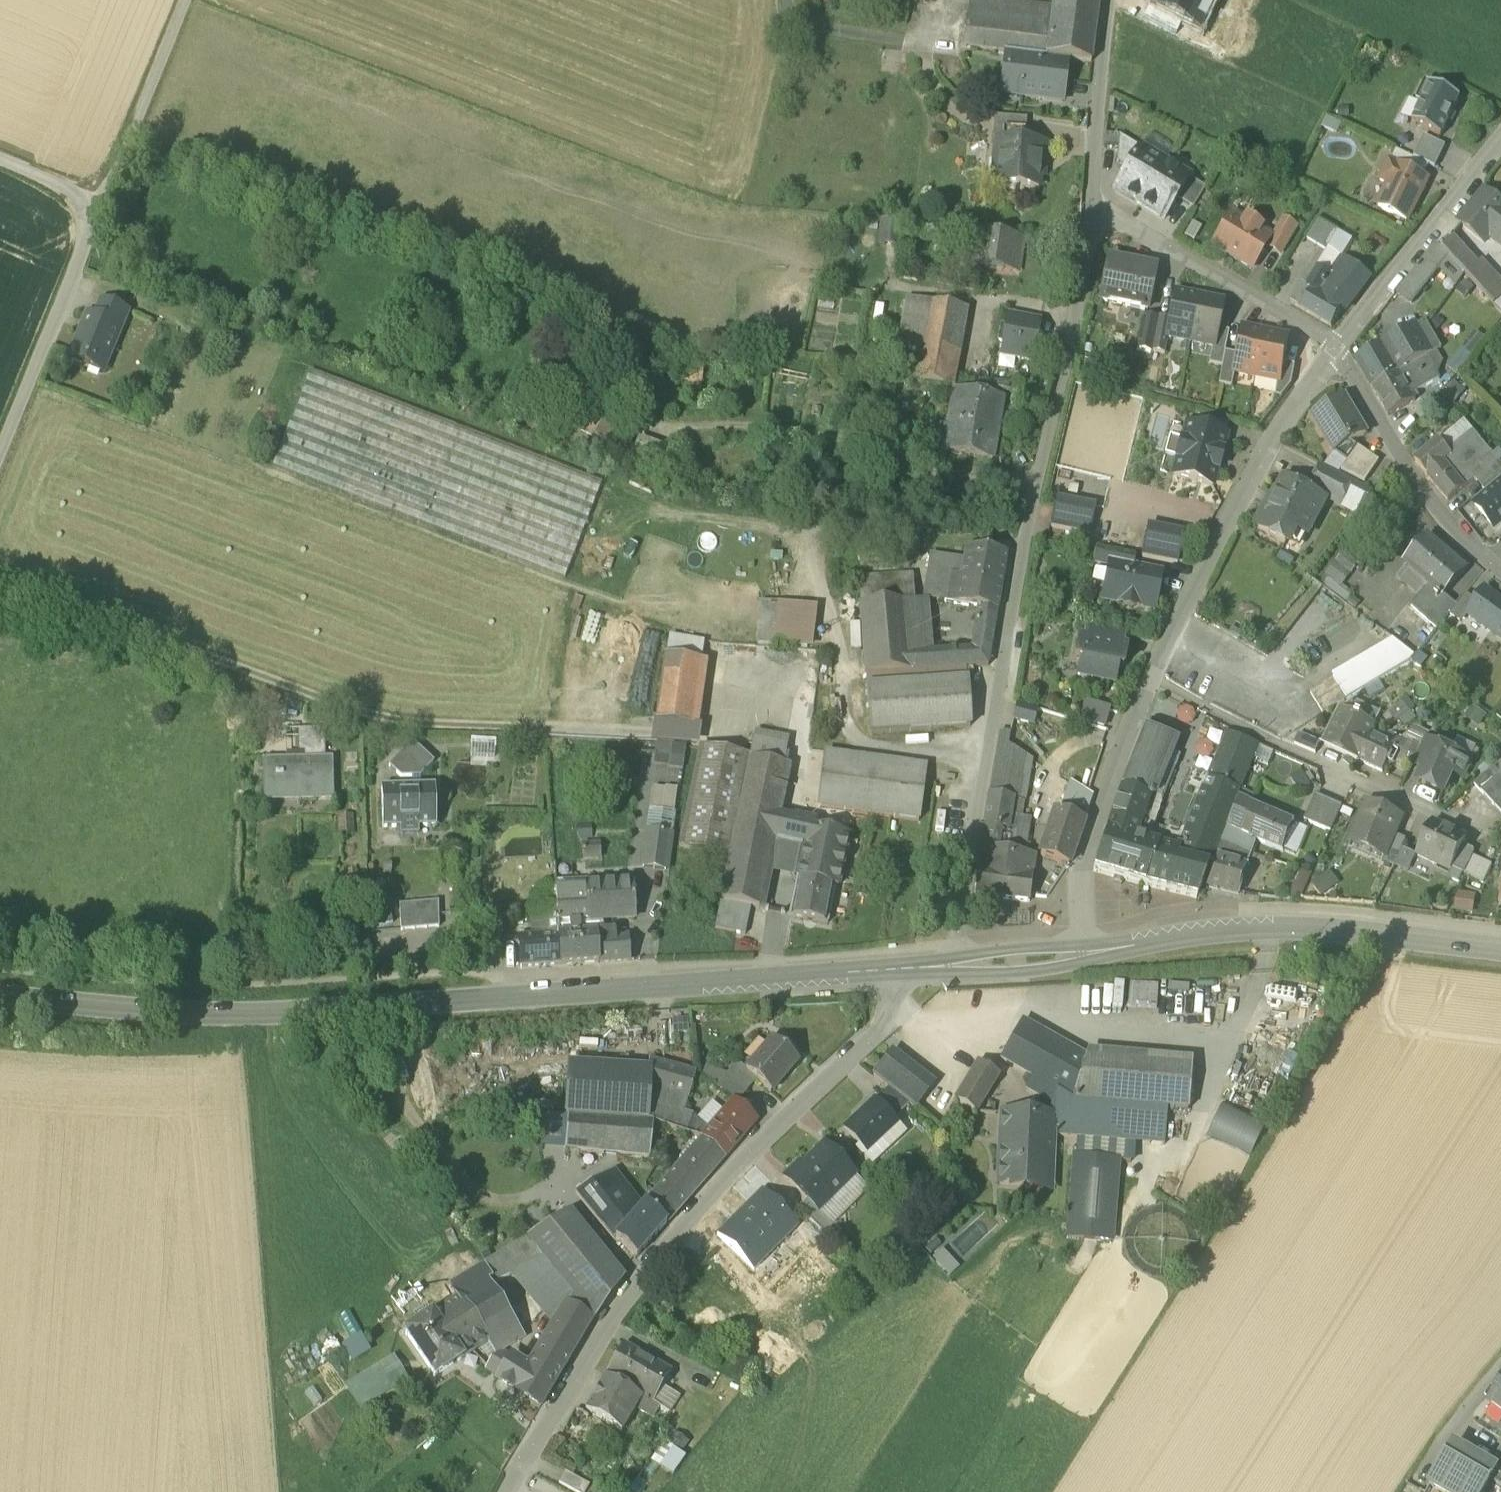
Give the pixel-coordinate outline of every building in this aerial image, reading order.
[(1046,58),(1053,8),(984,0),(970,0),(960,49),(980,51),(1005,54),(1046,58)] [(1053,8),(1046,58),(1067,61),(1091,64),(1100,0),(1054,0),(1053,8)] [(1183,24),(1201,33),(1217,0),(1153,0),(1150,8),(1183,24)] [(1183,24),(1150,8),(1144,19),(1177,36),(1183,24)] [(1018,98),(1062,102),(1067,61),(1046,58),(1005,54),(1001,89),(1019,91),(1018,98)] [(1412,125),(1441,139),(1460,99),(1431,85),(1431,86),(1426,84),(1418,102),(1422,104),(1412,125)] [(1327,118),(1322,130),(1337,137),(1343,125),(1327,118)] [(996,143),(1025,145),(1027,121),(995,119),(993,145),(996,144),(996,143)] [(1140,149),(1164,164),(1173,150),(1148,135),(1140,149)] [(1117,164),(1127,169),(1140,149),(1119,137),(1117,164)] [(1414,159),(1435,170),(1446,148),(1424,137),(1414,159)] [(1007,193),(1015,193),(1020,188),(1039,190),(1040,163),(1044,163),(1046,146),(1025,145),(996,143),(996,144),(994,161),(998,165),(997,187),(1002,187),(1007,193)] [(1114,191),(1139,206),(1164,164),(1140,149),(1127,169),(1114,191)] [(1391,163),(1424,178),(1429,167),(1397,151),(1391,163)] [(1379,208),(1407,222),(1420,195),(1424,193),(1427,188),(1426,184),(1427,180),(1424,178),(1391,163),(1390,162),(1380,182),(1389,186),(1379,208)] [(1189,179),(1164,164),(1139,206),(1164,221),(1177,199),(1189,179)] [(1177,199),(1194,210),(1206,189),(1189,179),(1177,199)] [(1492,236),(1500,224),(1500,207),(1485,194),(1460,225),(1485,245),(1492,236)] [(1234,213),(1232,217),(1243,224),(1246,220),(1234,213)] [(1213,248),(1251,270),(1269,240),(1258,233),(1260,229),(1246,220),(1243,224),(1232,217),(1213,248)] [(1281,257),(1299,227),(1285,218),(1267,248),(1281,257)] [(1306,240),(1326,252),(1328,249),(1338,233),(1318,220),(1306,240)] [(900,249),(902,224),(879,222),(877,247),(900,249)] [(1492,236),(1500,242),(1500,248),(1500,224),(1492,236)] [(1272,235),(1260,229),(1258,233),(1269,240),(1272,235)] [(972,264),(1018,270),(1024,238),(976,232),(972,264)] [(1328,249),(1342,259),(1353,242),(1338,233),(1328,249)] [(1465,276),(1466,277),(1479,265),(1452,236),(1441,250),(1448,258),(1465,276)] [(1398,294),(1412,305),(1441,267),(1448,258),(1441,250),(1436,244),(1398,294)] [(1326,252),(1317,267),(1306,287),(1302,285),(1291,305),(1331,328),(1343,309),(1346,311),(1370,279),(1342,259),(1328,249),(1326,252)] [(1100,303),(1147,312),(1155,270),(1137,266),(1138,260),(1128,258),(1126,264),(1109,260),(1100,303)] [(1441,267),(1458,286),(1465,276),(1448,258),(1441,267)] [(1479,265),(1466,277),(1494,308),(1500,301),(1500,282),(1482,262),(1479,265)] [(1475,289),(1465,282),(1456,295),(1466,302),(1475,289)] [(1167,339),(1190,344),(1198,300),(1175,295),(1170,321),(1166,339),(1167,339)] [(894,379),(918,383),(933,304),(910,300),(894,379)] [(1222,304),(1198,300),(1190,344),(1212,348),(1213,348),(1217,330),(1222,304)] [(120,330),(122,330),(129,313),(101,302),(94,318),(120,329),(120,330)] [(963,310),(933,304),(918,383),(948,389),(961,321),(963,310)] [(89,316),(82,331),(88,333),(94,318),(89,316)] [(1157,320),(1143,317),(1136,352),(1150,355),(1151,354),(1157,320)] [(71,357),(103,370),(120,330),(120,329),(94,318),(88,333),(82,331),(71,357)] [(1008,318),(1006,330),(1003,344),(1001,356),(1033,362),(1040,323),(1008,318)] [(1151,354),(1164,357),(1167,339),(1166,339),(1170,321),(1157,319),(1157,320),(1151,354)] [(1415,328),(1431,357),(1438,353),(1442,350),(1426,322),(1415,328)] [(1356,362),(1373,390),(1399,375),(1427,359),(1431,357),(1415,328),(1383,346),(1383,347),(1356,362)] [(1209,366),(1222,369),(1225,354),(1229,333),(1217,330),(1213,348),(1212,348),(1209,366)] [(1234,374),(1256,379),(1265,335),(1241,330),(1236,356),(1232,374),(1234,374)] [(1462,350),(1471,358),(1486,340),(1476,332),(1462,350)] [(1288,339),(1265,335),(1256,379),(1279,383),(1280,383),(1284,364),(1288,339)] [(1471,358),(1462,350),(1447,370),(1456,377),(1471,358)] [(1427,359),(1438,377),(1444,364),(1438,353),(1431,357),(1427,359)] [(1236,356),(1225,354),(1222,369),(1218,386),(1231,389),(1234,374),(1232,374),(1236,356)] [(1085,358),(1082,374),(1100,378),(1104,362),(1085,358)] [(705,361),(678,359),(676,383),(703,385),(705,361)] [(1427,359),(1399,375),(1410,391),(1414,388),(1417,394),(1440,381),(1438,377),(1427,359)] [(1276,398),(1282,399),(1292,385),(1296,367),(1284,364),(1280,383),(1279,383),(1276,398)] [(273,467),(565,580),(602,484),(310,372),(273,467)] [(1416,402),(1410,391),(1399,375),(1373,390),(1389,418),(1416,402)] [(1466,393),(1455,384),(1442,400),(1454,409),(1466,393)] [(944,453),(993,461),(1004,399),(955,390),(949,427),(944,453)] [(628,412),(593,391),(572,428),(607,448),(628,412)] [(1336,450),(1337,453),(1353,443),(1365,436),(1344,400),(1316,417),(1336,450)] [(1203,431),(1225,438),(1229,424),(1206,418),(1203,431)] [(1439,442),(1449,453),(1473,432),(1464,421),(1439,442)] [(928,450),(944,453),(949,427),(933,424),(928,450)] [(1221,453),(1225,438),(1203,431),(1187,427),(1183,443),(1181,442),(1175,461),(1178,462),(1173,477),(1212,488),(1216,473),(1218,473),(1223,453),(1221,453)] [(1473,432),(1449,453),(1452,457),(1445,462),(1466,488),(1475,481),(1483,491),(1500,477),(1500,454),(1499,451),(1493,456),(1473,432)] [(676,453),(639,438),(628,468),(665,482),(676,453)] [(1448,503),(1466,488),(1445,462),(1452,457),(1449,453),(1439,442),(1415,463),(1448,503)] [(1341,473),(1365,484),(1380,464),(1353,443),(1337,453),(1336,450),(1333,453),(1335,455),(1345,464),(1341,473)] [(1345,464),(1335,455),(1325,468),(1340,476),(1341,473),(1345,464)] [(1310,489),(1342,505),(1353,483),(1340,476),(1325,468),(1322,467),(1310,489)] [(1488,497),(1500,485),(1500,477),(1483,491),(1483,492),(1488,497)] [(1256,528),(1287,544),(1295,530),(1308,537),(1326,501),(1286,480),(1271,508),(1267,506),(1256,528)] [(1353,483),(1342,505),(1341,508),(1355,516),(1373,494),(1353,483)] [(1488,497),(1475,507),(1495,531),(1500,526),(1500,485),(1488,497)] [(1056,500),(1050,528),(1090,536),(1096,508),(1056,500)] [(1148,528),(1142,558),(1177,565),(1183,534),(1148,528)] [(1430,585),(1444,597),(1445,596),(1466,572),(1428,540),(1406,565),(1410,568),(1400,579),(1420,597),(1430,585)] [(965,549),(963,564),(960,582),(1001,588),(1006,554),(965,549)] [(1110,565),(1131,569),(1134,557),(1099,551),(1096,564),(1110,566),(1110,565)] [(1343,553),(1335,563),(1352,576),(1360,566),(1343,553)] [(997,611),(1001,588),(960,582),(963,564),(952,562),(953,558),(931,555),(924,599),(944,603),(956,605),(977,608),(997,611)] [(1343,587),(1352,576),(1335,563),(1324,577),(1341,590),(1343,587)] [(1138,608),(1154,611),(1161,575),(1131,569),(1110,565),(1110,566),(1109,573),(1106,586),(1103,601),(1122,605),(1125,610),(1132,611),(1138,608)] [(1092,583),(1106,586),(1109,573),(1094,570),(1092,583)] [(913,576),(859,579),(860,605),(905,602),(905,604),(914,604),(913,576)] [(1341,590),(1324,577),(1319,585),(1346,606),(1354,596),(1343,587),(1341,590)] [(1465,597),(1457,607),(1445,596),(1444,597),(1430,585),(1420,597),(1411,608),(1438,631),(1451,614),(1462,623),(1469,614),(1476,604),(1465,597)] [(1500,637),(1500,603),(1485,591),(1476,604),(1469,614),(1500,637)] [(756,646),(812,651),(817,608),(759,602),(756,646)] [(859,605),(866,676),(911,673),(905,604),(905,602),(860,605),(859,605)] [(914,604),(905,604),(911,673),(931,671),(930,652),(932,652),(928,603),(914,604)] [(977,608),(975,625),(995,628),(997,611),(977,608)] [(616,677),(635,678),(637,626),(618,625),(616,677)] [(992,643),(995,628),(975,625),(973,640),(992,643)] [(1086,641),(1123,648),(1126,635),(1089,628),(1086,641)] [(687,744),(699,746),(701,728),(698,728),(707,663),(699,662),(702,643),(670,638),(656,729),(654,742),(687,744)] [(988,667),(992,643),(973,640),(972,649),(932,652),(930,652),(931,671),(965,669),(988,667)] [(1093,680),(1115,684),(1118,668),(1123,669),(1127,649),(1123,648),(1086,641),(1079,640),(1075,660),(1081,661),(1078,677),(1093,679),(1093,680)] [(1396,643),(1334,679),(1311,694),(1323,715),(1415,657),(1396,643)] [(970,728),(965,669),(931,671),(911,673),(866,676),(870,736),(970,728)] [(1380,682),(1364,691),(1371,702),(1386,693),(1380,682)] [(1326,746),(1358,761),(1370,736),(1374,726),(1366,723),(1372,711),(1353,702),(1347,713),(1343,711),(1326,746)] [(1402,703),(1388,713),(1396,724),(1410,714),(1402,703)] [(1086,704),(1081,721),(1103,728),(1108,711),(1086,704)] [(1013,719),(1034,725),(1038,710),(1017,705),(1013,719)] [(1478,730),(1487,717),(1472,707),(1463,720),(1478,730)] [(1158,847),(1179,853),(1186,833),(1171,827),(1165,832),(1162,843),(1158,842),(1161,834),(1145,828),(1155,800),(1161,803),(1178,756),(1168,751),(1173,740),(1144,728),(1122,787),(1106,831),(1158,847)] [(1408,733),(1402,740),(1421,749),(1425,740),(1431,736),(1418,729),(1408,733)] [(298,732),(298,754),(325,754),(324,731),(298,732)] [(1000,732),(989,796),(1001,797),(1008,746),(1011,734),(1000,732)] [(1238,792),(1239,792),(1258,746),(1227,733),(1208,780),(1238,792)] [(1388,733),(1384,743),(1394,748),(1398,750),(1402,740),(1388,733)] [(1293,747),(1316,757),(1321,744),(1299,734),(1293,747)] [(755,735),(750,759),(782,766),(788,741),(755,735)] [(1384,743),(1370,736),(1358,761),(1382,773),(1394,748),(1384,743)] [(496,742),(472,740),(471,758),(496,759),(496,742)] [(1416,760),(1421,749),(1402,740),(1398,750),(1416,760)] [(1451,754),(1470,762),(1476,749),(1457,741),(1451,754)] [(1423,774),(1436,746),(1426,742),(1413,769),(1423,774)] [(412,778),(413,789),(421,789),(420,778),(421,778),(434,764),(412,743),(389,768),(401,778),(412,778)] [(653,765),(668,768),(671,746),(656,745),(653,765)] [(686,747),(671,746),(668,768),(668,769),(683,771),(686,747)] [(1014,799),(1025,801),(1032,760),(1008,746),(1001,797),(1014,799)] [(1426,787),(1443,794),(1452,774),(1463,778),(1470,762),(1451,754),(1436,746),(1423,774),(1430,777),(1426,787)] [(1269,767),(1275,753),(1259,747),(1253,760),(1269,767)] [(680,848),(730,858),(750,759),(700,749),(698,758),(680,848)] [(264,762),(265,802),(334,800),(333,759),(325,760),(325,754),(298,754),(298,761),(264,762)] [(820,810),(919,822),(926,768),(827,755),(820,810)] [(782,766),(750,759),(730,858),(721,901),(751,908),(759,909),(767,872),(773,839),(778,816),(788,767),(782,766)] [(1500,777),(1500,762),(1490,771),(1497,779),(1500,776),(1500,777)] [(1311,787),(1302,770),(1289,777),(1299,794),(1311,787)] [(1474,786),(1482,794),(1497,779),(1490,771),(1474,786)] [(1186,833),(1179,853),(1177,858),(1207,871),(1239,792),(1238,792),(1208,780),(1191,774),(1182,798),(1198,804),(1186,833)] [(1430,777),(1423,774),(1419,783),(1426,787),(1430,777)] [(1497,779),(1482,794),(1500,814),(1500,777),(1500,776),(1497,779)] [(1069,783),(1059,815),(1084,823),(1092,798),(1069,783)] [(402,829),(402,835),(418,834),(418,828),(436,828),(435,788),(421,789),(413,789),(382,790),(383,829),(402,829)] [(674,814),(677,790),(665,788),(665,790),(653,788),(650,810),(674,814)] [(984,827),(1002,830),(1009,831),(1014,799),(1001,797),(989,796),(984,827)] [(1304,823),(1331,835),(1343,808),(1316,796),(1304,823)] [(1182,798),(1171,827),(1186,833),(1198,804),(1182,798)] [(1025,801),(1014,799),(1009,831),(1002,830),(999,850),(1011,852),(1011,842),(1025,845),(1029,819),(1022,818),(1025,801)] [(1237,799),(1226,828),(1236,832),(1253,839),(1254,838),(1263,813),(1250,808),(1251,805),(1237,799)] [(1385,859),(1387,860),(1396,836),(1402,819),(1366,805),(1353,839),(1370,845),(1368,852),(1385,859)] [(650,810),(647,832),(671,836),(674,814),(650,810)] [(1264,811),(1263,813),(1254,838),(1257,840),(1283,850),(1294,823),(1264,811)] [(1068,866),(1084,823),(1059,815),(1056,813),(1041,857),(1068,866)] [(355,837),(354,815),(338,816),(339,837),(355,837)] [(794,820),(778,816),(773,839),(789,842),(794,820)] [(834,887),(838,888),(848,838),(809,830),(810,823),(794,820),(789,842),(797,844),(805,846),(803,855),(798,878),(834,885),(834,887)] [(1308,829),(1294,823),(1283,850),(1298,856),(1308,829)] [(1438,863),(1452,870),(1463,847),(1466,840),(1431,824),(1416,856),(1437,866),(1438,863)] [(980,848),(999,850),(1002,830),(984,827),(980,848)] [(1234,835),(1236,832),(1226,828),(1223,837),(1228,839),(1230,833),(1234,835)] [(1093,870),(1144,885),(1158,847),(1106,831),(1093,870)] [(642,868),(666,872),(671,836),(647,832),(642,868)] [(1228,839),(1223,837),(1220,843),(1233,846),(1252,853),(1257,840),(1254,838),(1253,839),(1236,832),(1234,835),(1230,833),(1228,839)] [(1383,865),(1395,869),(1403,850),(1407,841),(1396,836),(1387,860),(1385,859),(1383,865)] [(767,872),(798,878),(803,855),(795,853),(797,844),(789,842),(773,839),(767,872)] [(1370,845),(1353,839),(1347,856),(1382,869),(1383,865),(1385,859),(1368,852),(1370,845)] [(1023,854),(1025,845),(1011,842),(1011,852),(1023,854)] [(1214,858),(1215,858),(1227,861),(1233,846),(1220,843),(1214,858)] [(795,853),(803,855),(805,846),(797,844),(795,853)] [(584,847),(584,859),(599,858),(599,846),(584,847)] [(1252,853),(1233,846),(1227,861),(1248,866),(1252,853)] [(1195,899),(1207,871),(1177,858),(1179,853),(1158,847),(1144,885),(1195,899)] [(1452,870),(1464,875),(1472,857),(1474,853),(1463,847),(1452,870)] [(1036,856),(1023,854),(1011,852),(999,850),(980,848),(974,896),(1030,903),(1036,856)] [(1403,850),(1395,869),(1409,874),(1416,856),(1403,850)] [(1463,876),(1473,880),(1482,861),(1472,857),(1464,875),(1463,876)] [(1248,866),(1227,861),(1215,858),(1205,886),(1238,893),(1248,866)] [(1473,880),(1483,885),(1492,866),(1482,861),(1473,880)] [(1463,876),(1464,875),(1452,870),(1448,879),(1459,885),(1463,876)] [(1289,896),(1299,901),(1312,875),(1301,871),(1289,896)] [(1340,885),(1330,871),(1312,884),(1322,899),(1340,885)] [(790,916),(827,923),(834,887),(834,885),(798,878),(790,916)] [(555,888),(555,891),(585,889),(585,886),(588,886),(587,881),(555,883),(555,888)] [(585,886),(585,889),(587,922),(603,921),(635,919),(632,884),(588,886),(585,886)] [(535,900),(536,909),(556,908),(555,891),(555,888),(534,889),(533,889),(533,900),(535,900)] [(557,924),(587,922),(585,889),(555,891),(556,908),(557,924)] [(1476,896),(1456,893),(1454,913),(1474,916),(1476,896)] [(715,929),(745,935),(751,908),(721,901),(715,929)] [(400,906),(401,931),(439,928),(438,903),(400,906)] [(558,937),(557,924),(556,908),(536,909),(531,910),(533,938),(558,937)] [(558,937),(597,934),(603,934),(603,921),(587,922),(557,924),(558,937)] [(597,934),(558,937),(560,966),(599,964),(597,934)] [(607,934),(603,934),(597,934),(599,964),(629,962),(627,939),(607,940),(607,934)] [(560,966),(558,937),(533,938),(519,939),(521,969),(560,966)] [(1118,1005),(1123,986),(1105,982),(1101,1001),(1118,1005)] [(687,1019),(672,1020),(673,1035),(688,1034),(687,1019)] [(1057,1090),(1075,1100),(1088,1059),(1086,1059),(1087,1057),(1022,1021),(1001,1059),(1033,1077),(1057,1090)] [(755,1079),(770,1093),(797,1062),(773,1040),(746,1071),(755,1079)] [(1090,1053),(1087,1057),(1086,1059),(1088,1059),(1075,1100),(1167,1108),(1187,1109),(1191,1060),(1089,1051),(1089,1053),(1090,1053)] [(900,1098),(915,1109),(934,1085),(892,1053),(873,1077),(900,1098)] [(648,1071),(648,1086),(687,1097),(694,1075),(648,1062),(648,1071)] [(737,1062),(729,1076),(745,1091),(755,1079),(746,1071),(737,1062)] [(954,1101),(976,1114),(999,1075),(978,1062),(954,1101)] [(569,1117),(646,1122),(648,1086),(648,1071),(569,1066),(566,1116),(569,1117)] [(701,1078),(723,1084),(729,1076),(707,1068),(701,1078)] [(734,1103),(745,1091),(729,1076),(723,1084),(720,1090),(733,1103),(734,1103)] [(1028,1089),(1053,1102),(1057,1090),(1033,1077),(1028,1089)] [(683,1114),(687,1097),(648,1086),(646,1122),(653,1122),(679,1131),(683,1114)] [(1165,1128),(1167,1108),(1075,1100),(1057,1090),(1053,1102),(1047,1117),(1047,1118),(1051,1118),(1069,1120),(1098,1122),(1165,1128)] [(875,1102),(893,1121),(904,1110),(886,1092),(875,1102)] [(712,1102),(696,1120),(709,1131),(725,1113),(712,1102)] [(844,1131),(866,1154),(896,1124),(893,1121),(875,1102),(844,1131)] [(686,1133),(702,1139),(724,1157),(755,1122),(734,1103),(733,1103),(725,1113),(709,1131),(696,1120),(692,1116),(686,1133)] [(1254,1153),(1264,1127),(1214,1107),(1204,1133),(1254,1153)] [(679,1131),(686,1133),(692,1116),(683,1114),(679,1131)] [(999,1185),(1049,1187),(1051,1161),(1050,1161),(1050,1135),(1051,1118),(1047,1118),(1047,1117),(1003,1114),(999,1185)] [(565,1150),(649,1159),(653,1122),(646,1122),(569,1117),(565,1150)] [(1079,1137),(1097,1139),(1098,1122),(1069,1120),(1051,1118),(1050,1135),(1079,1137)] [(1165,1145),(1165,1128),(1098,1122),(1097,1139),(1132,1142),(1165,1145)] [(906,1135),(896,1124),(866,1154),(875,1164),(906,1135)] [(1079,1137),(1077,1157),(1118,1160),(1118,1161),(1131,1162),(1132,1142),(1097,1139),(1079,1137)] [(666,1224),(724,1157),(702,1139),(699,1143),(695,1140),(680,1158),(683,1161),(645,1204),(666,1224)] [(807,1201),(819,1212),(854,1177),(823,1146),(801,1168),(798,1164),(784,1177),(807,1201)] [(1073,1156),(1067,1238),(1111,1242),(1118,1161),(1118,1160),(1077,1157),(1073,1156)] [(585,1201),(615,1239),(633,1218),(625,1212),(636,1201),(614,1174),(593,1185),(579,1193),(585,1201)] [(869,1192),(854,1177),(819,1212),(831,1223),(834,1226),(869,1192)] [(718,1235),(754,1270),(781,1242),(798,1226),(762,1191),(718,1235)] [(633,1218),(642,1208),(636,1201),(625,1212),(633,1218)] [(819,1212),(807,1201),(798,1209),(821,1233),(831,1223),(819,1212)] [(636,1258),(666,1224),(645,1204),(642,1208),(633,1218),(615,1239),(636,1258)] [(573,1296),(568,1305),(593,1321),(624,1278),(570,1211),(527,1238),(532,1244),(545,1260),(573,1296)] [(781,1242),(786,1246),(794,1238),(802,1245),(809,1238),(798,1226),(781,1242)] [(532,1244),(527,1238),(484,1265),(485,1267),(532,1244)] [(532,1244),(485,1267),(492,1281),(493,1285),(510,1277),(545,1260),(532,1244)] [(929,1257),(946,1276),(956,1268),(938,1249),(929,1257)] [(545,1260),(510,1277),(553,1329),(559,1320),(568,1305),(573,1296),(545,1260)] [(488,1283),(492,1281),(485,1267),(484,1265),(449,1286),(458,1301),(451,1306),(479,1348),(487,1342),(496,1355),(499,1353),(524,1337),(488,1283)] [(568,1305),(559,1320),(584,1335),(593,1321),(568,1305)] [(405,1335),(435,1378),(462,1360),(461,1360),(479,1348),(451,1306),(432,1317),(405,1335)] [(564,1368),(584,1335),(559,1320),(553,1329),(539,1353),(564,1368)] [(363,1339),(344,1351),(352,1364),(371,1352),(363,1339)] [(487,1342),(479,1348),(488,1361),(492,1358),(496,1355),(487,1342)] [(624,1345),(605,1377),(641,1398),(653,1405),(663,1387),(672,1372),(652,1361),(652,1360),(642,1354),(641,1355),(624,1345)] [(499,1379),(510,1359),(499,1353),(496,1355),(492,1358),(484,1371),(499,1379)] [(564,1368),(539,1353),(529,1369),(511,1358),(510,1359),(499,1379),(499,1380),(541,1407),(564,1368)] [(344,1386),(347,1390),(358,1384),(394,1362),(405,1378),(369,1400),(357,1406),(360,1412),(409,1381),(394,1356),(344,1386)] [(358,1384),(369,1400),(405,1378),(394,1362),(358,1384)] [(635,1408),(641,1398),(605,1377),(585,1411),(622,1432),(635,1408)] [(347,1390),(357,1406),(369,1400),(358,1384),(347,1390)] [(679,1396),(663,1387),(653,1405),(669,1414),(679,1396)] [(1500,1412),(1500,1387),(1488,1403),(1500,1412)] [(635,1408),(663,1424),(669,1414),(653,1405),(641,1398),(635,1408)] [(672,1431),(664,1443),(681,1455),(689,1444),(672,1431)] [(681,1455),(664,1443),(650,1462),(669,1475),(682,1456),(681,1455)] [(1454,1445),(1430,1487),(1439,1491),(1485,1491),(1490,1483),(1497,1470),(1491,1467),(1454,1445)] [(1491,1467),(1497,1470),(1500,1473),(1500,1449),(1491,1467)] [(569,1491),(574,1491),(580,1480),(556,1467),(549,1481),(569,1491)] [(1490,1483),(1500,1489),(1500,1473),(1497,1470),(1490,1483)]
